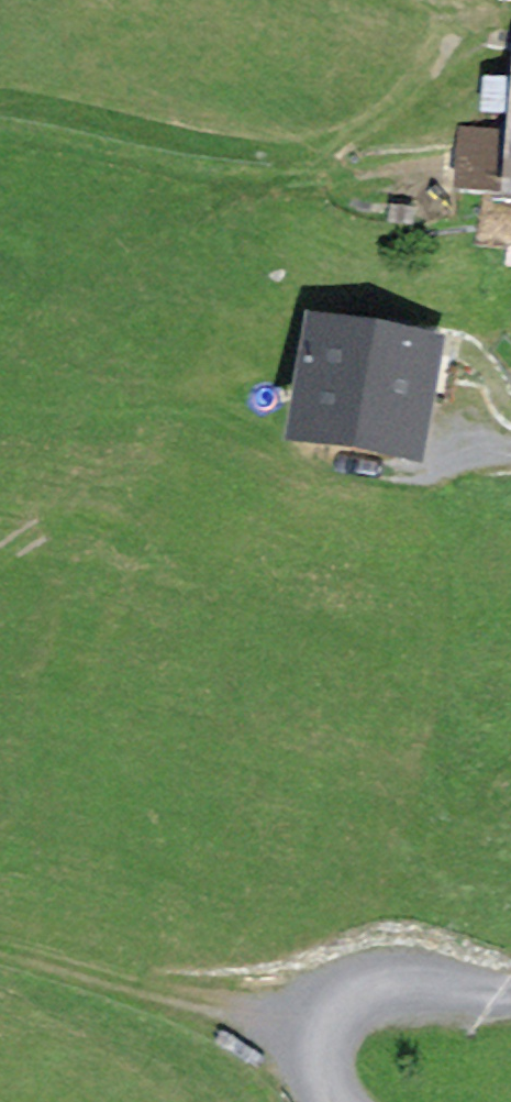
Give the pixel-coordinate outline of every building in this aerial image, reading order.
[(500,45),(487,209),(510,211),(510,46),(500,45)] [(434,338),(315,319),(298,431),(416,449),(434,338)]
